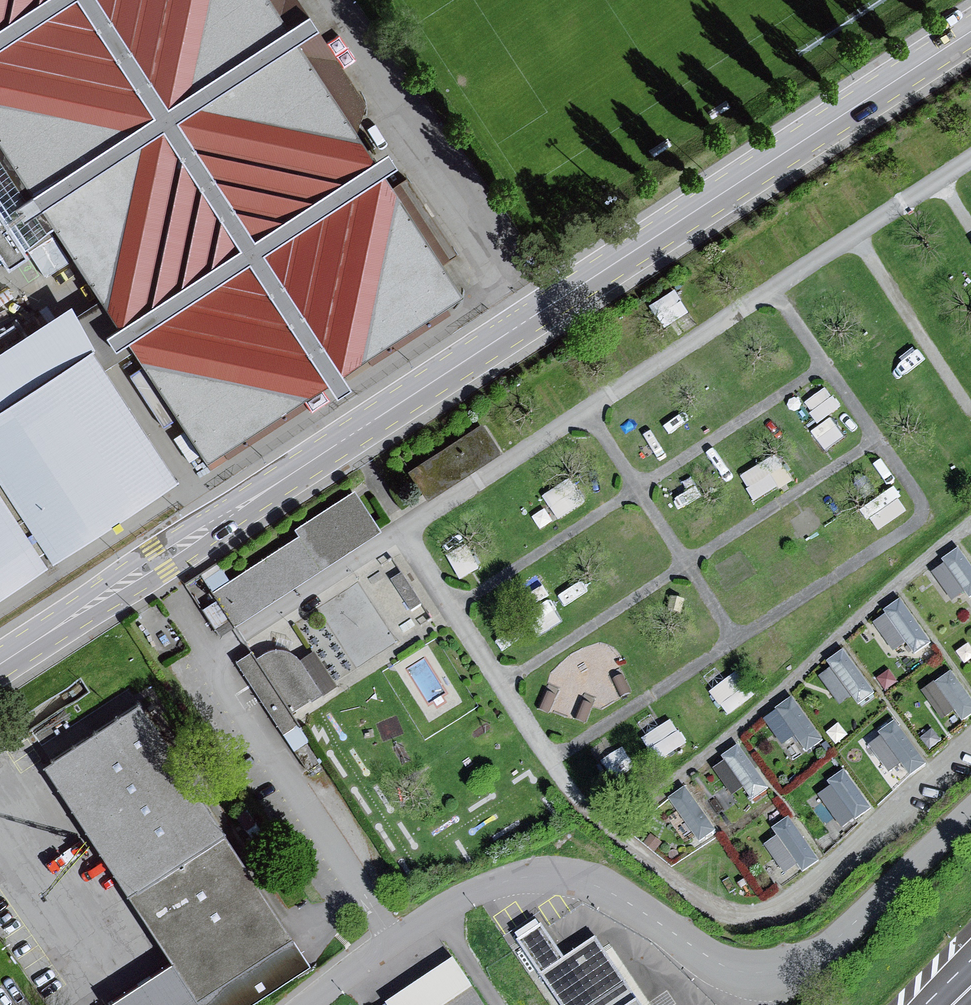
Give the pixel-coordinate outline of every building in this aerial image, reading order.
[(2,263),(6,270),(28,256),(23,250),(26,248),(28,253),(57,235),(99,300),(117,327),(105,336),(115,351),(128,343),(134,351),(137,357),(143,366),(129,376),(163,428),(176,419),(189,439),(178,446),(194,471),(205,463),(210,472),(307,408),(303,402),(328,386),(336,398),(351,389),(342,375),(368,358),(372,365),(450,315),(446,308),(464,297),(443,265),(459,256),(407,179),(393,188),(385,176),(397,168),(388,152),(375,161),(356,132),(366,105),(319,31),(309,16),(299,0),(0,0),(0,264),(2,263)] [(99,300),(76,316),(95,350),(95,353),(106,370),(134,351),(128,343),(115,351),(105,336),(117,327),(99,300)] [(135,512),(179,482),(106,370),(95,353),(95,350),(76,316),(71,306),(0,351),(0,600),(135,512)] [(762,463),(744,471),(754,493),(772,485),(762,463)] [(219,636),(381,532),(354,491),(294,529),(298,536),(229,581),(217,563),(185,584),(200,606),(219,636)] [(957,549),(944,559),(956,575),(970,595),(970,569),(957,549)] [(928,640),(900,600),(886,610),(898,626),(915,650),(928,640)] [(254,653),(238,664),(304,772),(322,762),(295,715),(341,689),(317,653),(303,660),(287,651),(269,653),(259,659),(254,653)] [(871,691),(842,651),(829,661),(843,680),(858,700),(871,691)] [(950,672),(936,682),(947,697),(962,718),(970,712),(970,702),(950,672)] [(820,738),(791,698),(778,708),(790,725),(807,748),(820,738)] [(139,705),(44,767),(173,962),(198,1000),(292,938),(139,705)] [(673,716),(645,734),(658,755),(686,737),(673,716)] [(923,763),(894,723),(881,733),(893,750),(909,772),(923,763)] [(766,787),(737,747),(724,756),(737,774),(753,796),(766,787)] [(870,807),(844,771),(831,781),(843,798),(857,816),(870,807)] [(713,829),(684,788),(670,798),(686,819),(699,838),(713,829)] [(816,859),(787,819),(774,828),(789,850),(803,868),(816,859)] [(292,938),(198,1000),(173,962),(109,1004),(250,1004),(310,966),(292,938)] [(546,981),(563,1004),(676,1004),(666,991),(648,1003),(605,940),(546,981)] [(462,965),(398,1004),(487,1004),(462,965)]
